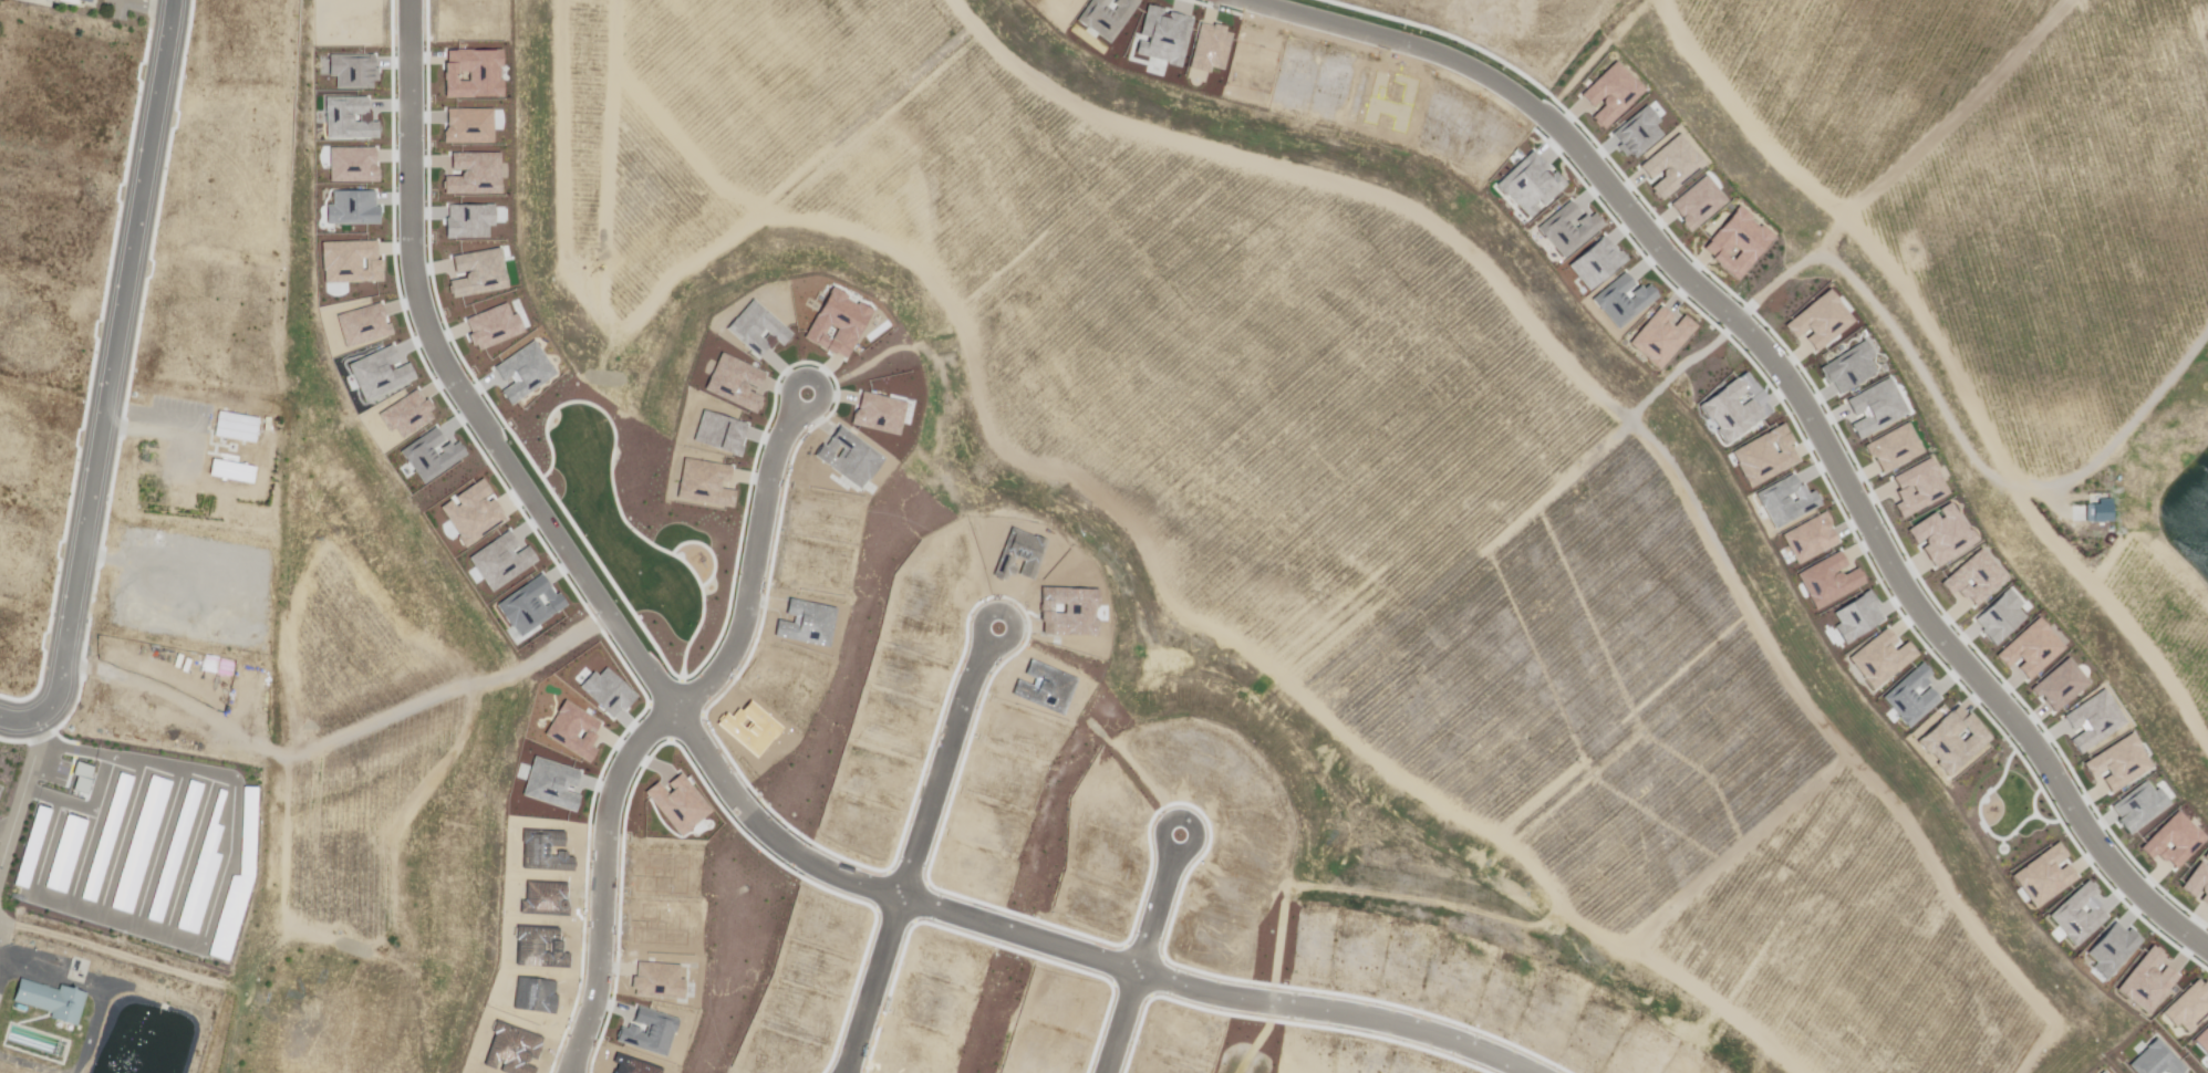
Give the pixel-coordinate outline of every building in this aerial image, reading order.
[(86,11),(86,7),(94,9),(96,0),(37,0),(86,11)] [(2098,504),(2086,504),(2086,522),(2112,521),(2111,498),(2097,498),(2098,504)] [(2132,733),(2152,765),(2108,794),(2087,761),(2132,733)] [(2147,781),(2155,793),(2160,789),(2171,805),(2127,834),(2109,805),(2147,781)] [(2178,812),(2207,840),(2177,871),(2158,853),(2152,861),(2142,851),(2178,812)] [(2184,888),(2207,855),(2207,906),(2184,888)] [(23,981),(13,1010),(27,1014),(29,1008),(53,1015),(52,1021),(58,1023),(55,1029),(75,1035),(87,996),(62,988),(61,993),(23,981)]
